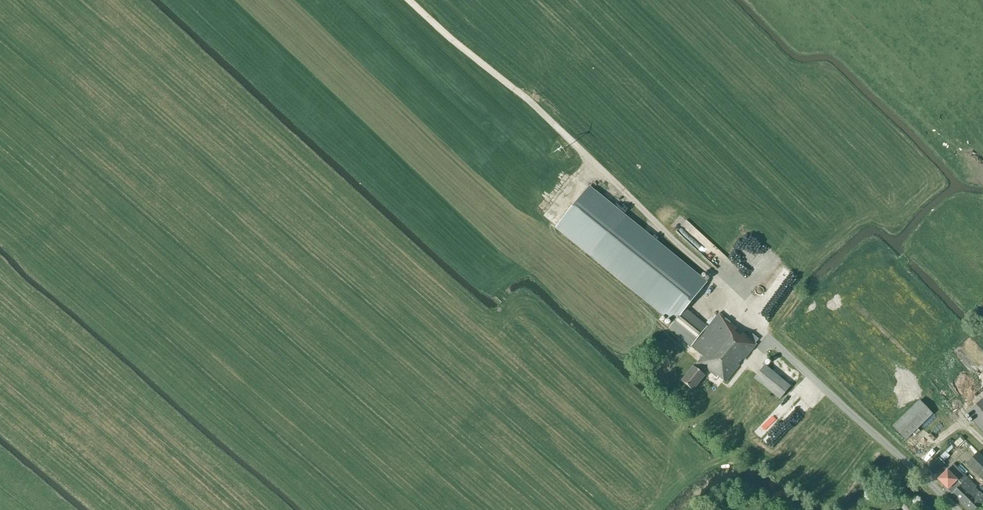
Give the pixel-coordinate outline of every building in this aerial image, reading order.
[(623,216),(625,213),(590,185),(555,225),(674,322),(668,329),(691,347),(703,357),(698,362),(694,367),(693,367),(681,381),(693,391),(705,376),(703,375),(707,370),(717,378),(718,377),(725,383),(740,365),(738,364),(742,360),(744,361),(757,345),(755,344),(759,340),(750,332),(747,337),(743,333),(740,337),(734,333),(737,329),(719,314),(708,327),(685,309),(706,284),(657,245),(623,216)] [(780,399),(790,386),(765,366),(755,379),(780,399)] [(966,413),(982,433),(982,399),(966,413)] [(906,440),(932,414),(919,401),(893,426),(906,440)] [(750,432),(772,449),(784,433),(763,416),(750,432)] [(957,447),(965,440),(961,437),(954,444),(957,447)] [(978,453),(966,464),(982,481),(982,458),(978,453)] [(933,475),(944,463),(939,459),(928,470),(933,475)] [(953,464),(938,480),(952,494),(954,497),(961,503),(975,488),(976,487),(970,481),(953,464)] [(961,503),(968,509),(975,509),(982,502),(982,496),(975,488),(961,503)] [(908,502),(901,507),(903,509),(914,509),(908,502)]
